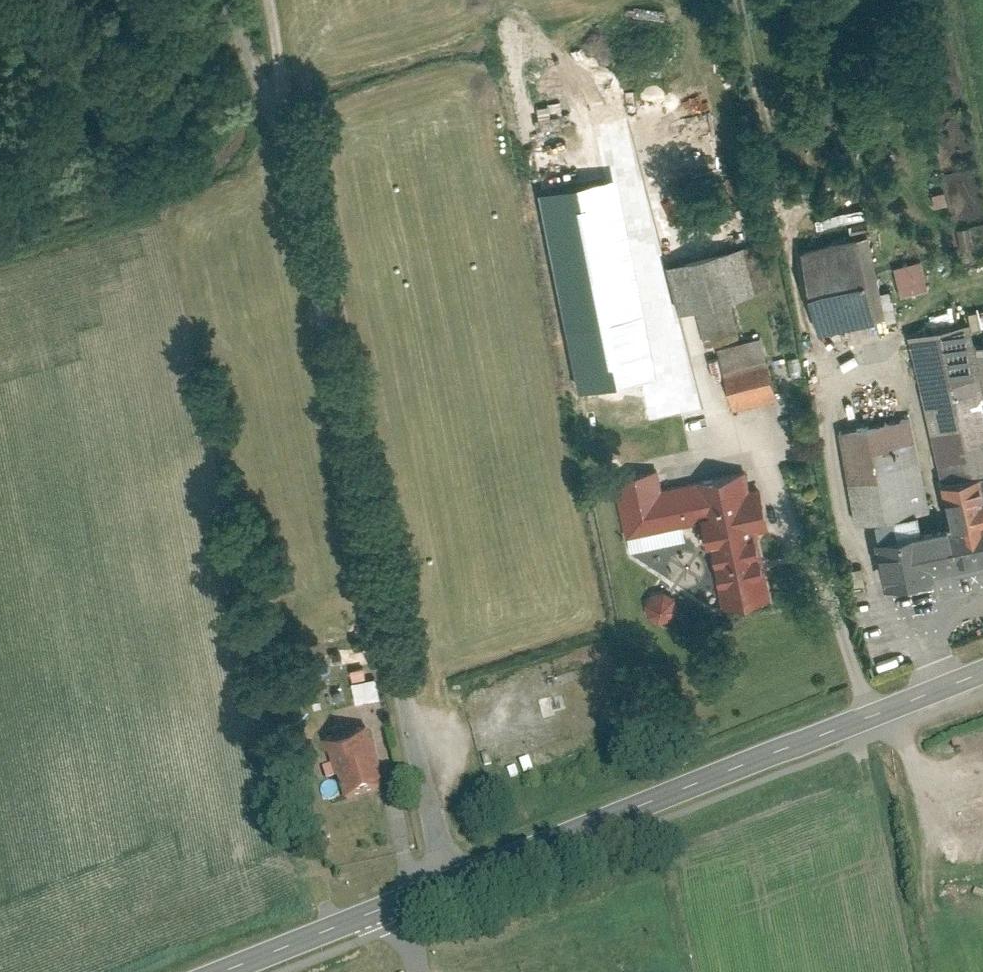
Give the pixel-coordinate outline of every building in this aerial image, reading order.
[(569,97),(525,105),(530,133),(574,124),(569,97)] [(604,182),(549,195),(594,395),(649,382),(604,182)] [(873,316),(855,235),(797,249),(815,329),(873,316)] [(764,247),(671,268),(683,318),(701,314),(708,343),(742,335),(735,304),(775,295),(764,247)] [(922,260),(893,265),(898,293),(926,289),(922,260)] [(764,331),(723,340),(737,409),(778,401),(764,331)] [(908,581),(982,562),(982,357),(972,360),(978,384),(927,396),(961,533),(934,540),(905,426),(850,440),(873,530),(894,524),(908,581)] [(776,602),(746,475),(664,494),(659,470),(625,478),(640,540),(705,525),(725,614),(776,602)] [(668,595),(662,589),(652,591),(646,599),(646,610),(654,617),(664,616),(671,610),(671,601),(668,595)] [(376,676),(351,680),(353,700),(378,697),(376,676)] [(367,730),(332,739),(350,810),(385,801),(367,730)]
